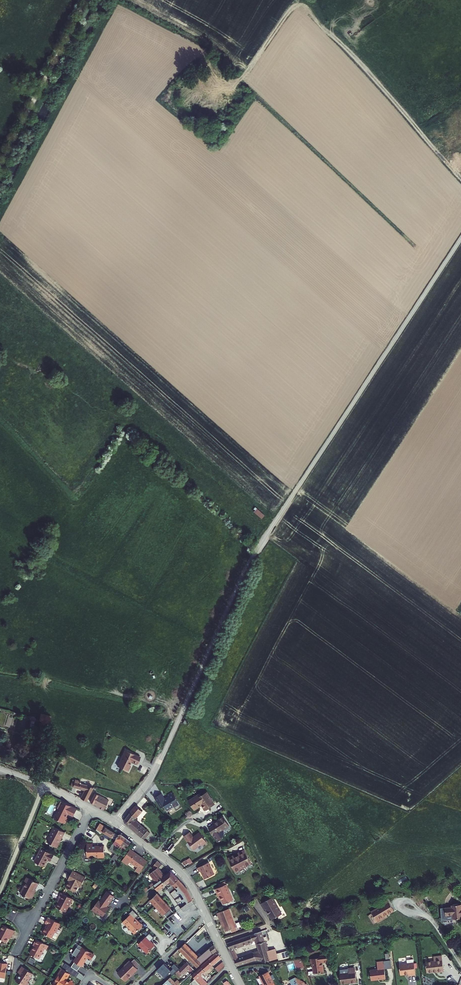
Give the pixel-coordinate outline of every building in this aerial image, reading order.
[(256,506),(252,510),(262,518),(265,515),(256,506)] [(41,715),(39,723),(41,724),(41,725),(45,726),(46,725),(49,726),(51,718),(41,715)] [(143,758),(124,752),(115,769),(126,774),(132,764),(139,766),(143,758)] [(72,783),(70,787),(84,793),(80,800),(86,803),(92,790),(72,783)] [(195,795),(185,802),(192,811),(199,806),(202,810),(212,805),(204,792),(196,797),(195,795)] [(152,798),(158,810),(161,808),(163,812),(168,809),(169,810),(177,806),(170,794),(163,797),(164,799),(161,800),(158,795),(152,798)] [(95,795),(91,803),(95,804),(94,805),(100,808),(99,809),(105,812),(110,802),(95,795)] [(51,814),(48,818),(64,825),(67,819),(65,818),(67,816),(69,817),(73,809),(57,801),(54,807),(55,808),(53,814),(51,814)] [(136,805),(123,821),(142,837),(145,839),(150,832),(135,819),(142,811),(136,805)] [(211,828),(206,831),(209,837),(216,833),(216,835),(227,828),(219,818),(209,825),(211,828)] [(95,824),(91,829),(106,840),(110,835),(95,824)] [(50,827),(46,835),(48,836),(45,841),(47,842),(46,844),(55,848),(57,845),(58,843),(56,842),(60,832),(50,827)] [(186,833),(178,837),(189,851),(197,845),(198,846),(203,843),(196,833),(190,837),(186,833)] [(114,836),(104,851),(110,856),(107,860),(110,862),(107,866),(109,867),(125,844),(114,836)] [(80,845),(79,858),(90,858),(92,859),(94,859),(96,858),(97,858),(97,848),(87,847),(86,846),(80,845)] [(169,848),(163,853),(179,867),(181,865),(182,866),(184,864),(175,855),(178,853),(172,848),(170,849),(169,848)] [(38,849),(31,862),(41,868),(43,863),(42,862),(44,860),(48,862),(51,855),(38,849)] [(124,851),(116,864),(122,867),(124,865),(132,870),(130,873),(135,876),(135,873),(142,863),(124,851)] [(231,856),(225,859),(231,871),(249,863),(242,851),(235,854),(236,856),(232,857),(231,856)] [(150,863),(147,868),(150,871),(144,875),(150,885),(146,888),(150,894),(164,883),(167,887),(168,886),(176,895),(181,906),(186,902),(182,893),(179,888),(176,885),(173,881),(165,873),(159,878),(152,869),(155,866),(150,863)] [(206,864),(195,869),(196,873),(198,873),(201,880),(212,876),(206,864)] [(65,884),(62,890),(72,895),(75,888),(77,889),(80,879),(67,873),(63,883),(65,884)] [(24,883),(19,895),(31,900),(33,894),(32,894),(37,883),(25,878),(23,883),(24,883)] [(212,889),(215,896),(217,895),(221,904),(231,899),(223,881),(217,884),(217,886),(212,889)] [(418,893),(412,895),(419,906),(424,902),(418,893)] [(151,895),(144,901),(153,911),(150,914),(154,919),(159,917),(161,920),(169,914),(151,895)] [(56,903),(53,910),(64,915),(70,902),(58,896),(55,902),(56,903)] [(96,905),(89,916),(93,919),(94,917),(101,921),(107,913),(104,911),(112,900),(105,896),(98,906),(96,905)] [(271,898),(258,904),(262,912),(263,911),(269,922),(280,916),(271,898)] [(384,906),(372,914),(378,923),(388,917),(387,915),(394,911),(387,901),(383,905),(384,906)] [(444,918),(451,917),(452,921),(460,920),(460,913),(460,906),(450,907),(451,910),(443,910),(444,918)] [(138,915),(132,910),(128,914),(129,915),(123,921),(126,924),(125,925),(129,929),(130,928),(135,933),(138,930),(139,931),(143,927),(140,925),(141,925),(137,921),(134,919),(138,915)] [(227,910),(215,914),(217,920),(218,920),(223,932),(228,931),(229,934),(235,932),(227,910)] [(58,927),(45,921),(43,927),(45,928),(41,936),(53,942),(54,941),(57,936),(55,935),(58,927)] [(1,943),(8,945),(11,939),(13,940),(16,934),(1,927),(0,930),(0,946),(1,943)] [(202,934),(199,927),(174,952),(191,971),(200,961),(211,952),(209,946),(192,959),(185,952),(202,934)] [(275,949),(268,951),(266,942),(264,942),(261,932),(226,944),(236,967),(254,961),(267,960),(278,959),(275,949)] [(154,937),(149,933),(138,944),(147,952),(154,945),(150,941),(154,937)] [(31,949),(26,958),(36,963),(41,953),(43,954),(44,950),(32,944),(30,948),(31,949)] [(77,948),(73,953),(77,958),(74,961),(83,966),(85,962),(89,965),(96,956),(84,948),(81,950),(77,948)] [(211,954),(186,977),(194,984),(201,984),(198,981),(200,980),(197,976),(215,959),(211,954)] [(309,965),(310,975),(320,974),(319,964),(326,963),(326,955),(317,956),(317,959),(307,961),(308,966),(309,965)] [(424,963),(425,973),(437,972),(437,973),(442,972),(440,957),(431,958),(432,962),(424,963)] [(304,967),(301,958),(294,960),(296,969),(304,967)] [(384,960),(385,968),(392,967),(391,959),(384,960)] [(405,975),(405,977),(412,976),(410,960),(403,961),(404,965),(396,966),(397,976),(405,975)] [(129,961),(117,973),(125,981),(137,969),(129,961)] [(157,968),(164,977),(171,970),(164,962),(157,968)] [(367,971),(368,981),(383,979),(380,962),(373,963),(374,966),(374,971),(367,971)] [(182,964),(173,972),(177,976),(185,968),(182,964)] [(217,964),(210,970),(213,974),(219,968),(217,964)] [(16,982),(21,984),(25,984),(32,975),(23,969),(19,973),(22,976),(16,982)] [(61,969),(52,984),(73,984),(66,979),(69,973),(61,969)] [(345,974),(337,974),(338,984),(353,983),(352,969),(345,970),(345,974)] [(258,976),(262,984),(273,984),(267,972),(258,976)]
